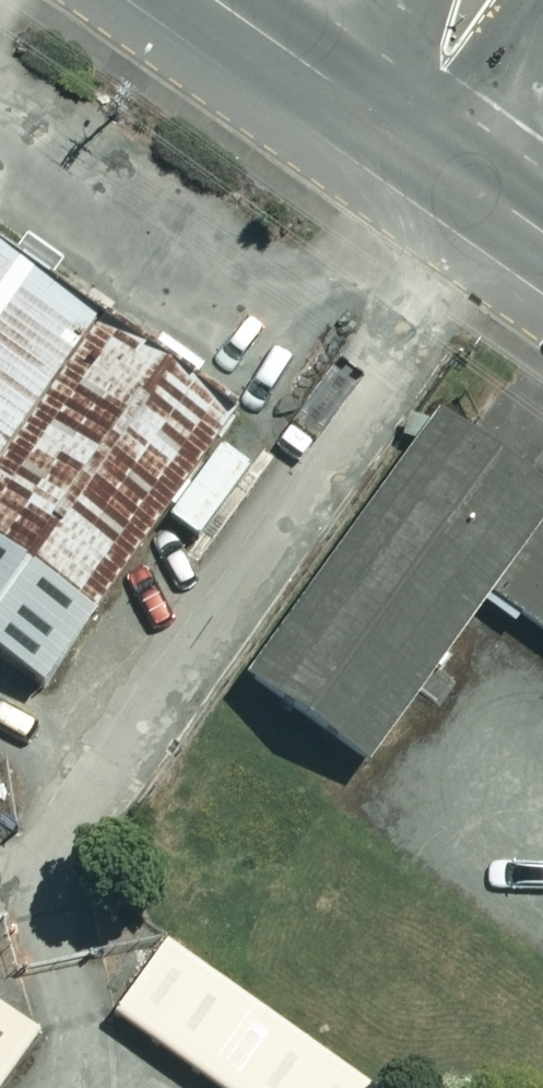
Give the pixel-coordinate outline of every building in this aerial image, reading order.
[(0,291),(0,547),(122,380),(0,291)] [(122,380),(0,547),(0,711),(55,751),(255,477),(122,380)] [(438,393),(228,680),(344,764),(484,573),(542,616),(542,469),(438,393)] [(166,936),(112,1010),(220,1087),(376,1087),(166,936)] [(39,1023),(0,996),(0,1079),(39,1023)]
